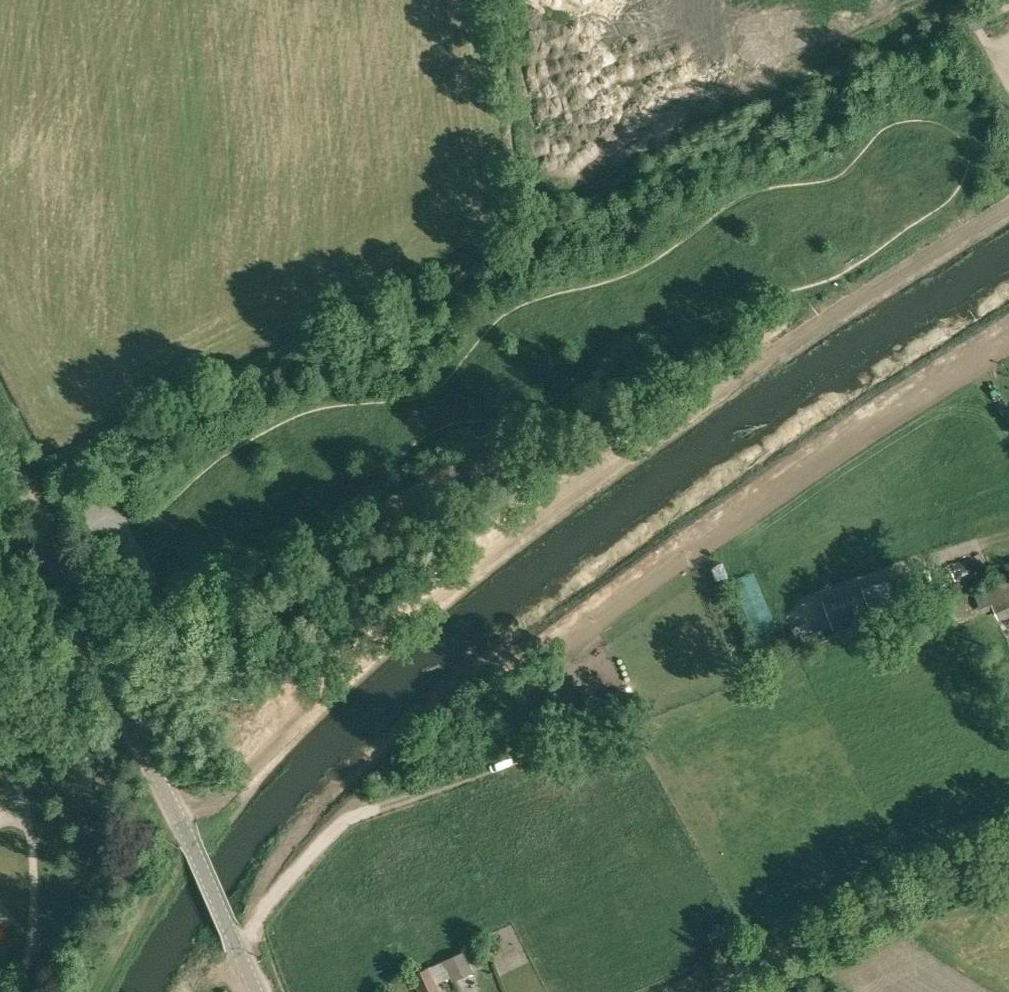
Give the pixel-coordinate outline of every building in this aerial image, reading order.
[(97,553),(97,552),(95,547),(89,549),(89,550),(91,555),(92,555),(97,553)] [(1008,615),(1008,580),(993,586),(998,600),(992,602),(999,619),(1008,615)] [(871,613),(865,594),(827,608),(834,627),(871,613)] [(588,687),(573,693),(578,707),(567,711),(573,728),(599,718),(588,687)] [(714,944),(730,937),(725,926),(709,932),(714,944)] [(451,982),(473,971),(464,950),(441,961),(451,982)] [(410,975),(417,991),(433,991),(424,970),(410,975)]
